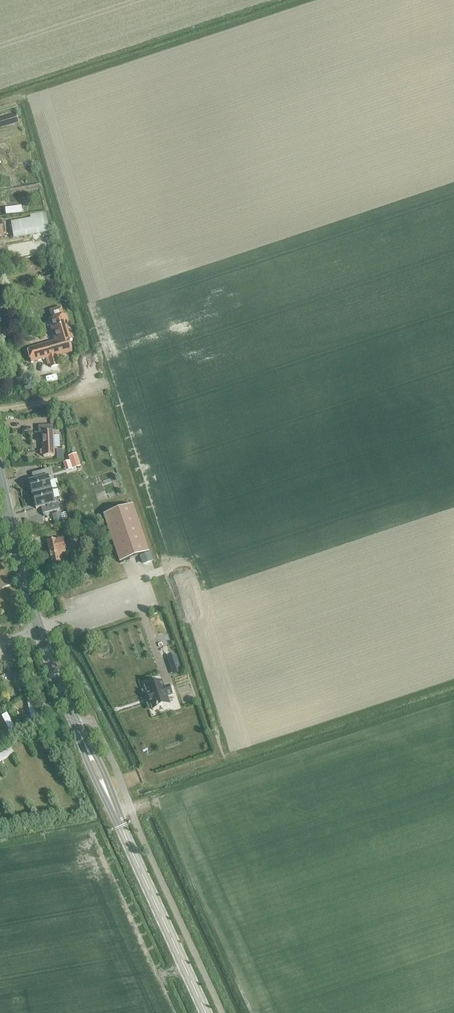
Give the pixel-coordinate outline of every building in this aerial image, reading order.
[(14,222),(16,234),(43,229),(41,213),(31,215),(32,220),(14,222)] [(42,278),(44,289),(53,287),(51,277),(42,278)] [(52,367),(58,365),(56,357),(73,352),(70,341),(73,340),(66,316),(50,321),(56,341),(29,349),(33,363),(50,358),(52,367)] [(4,342),(7,348),(16,343),(13,338),(4,342)] [(42,457),(55,456),(53,426),(38,426),(38,433),(41,433),(42,457)] [(76,454),(68,457),(71,465),(75,464),(76,467),(80,466),(76,454)] [(32,495),(51,490),(48,477),(50,477),(48,470),(32,474),(34,480),(29,482),(28,482),(32,495)] [(51,490),(32,495),(36,509),(41,508),(42,514),(59,509),(57,503),(55,503),(51,490)] [(104,515),(120,563),(149,553),(132,505),(104,515)] [(50,555),(65,553),(64,539),(48,542),(50,555)] [(71,552),(78,551),(76,539),(72,539),(72,544),(69,544),(71,552)] [(78,551),(71,552),(72,559),(74,558),(75,564),(80,564),(78,551)] [(65,553),(50,555),(52,569),(64,567),(63,560),(67,560),(66,553),(65,553)] [(164,688),(162,682),(145,687),(153,710),(161,707),(161,709),(163,710),(168,708),(169,706),(169,705),(170,704),(167,697),(172,696),(169,686),(164,688)]
